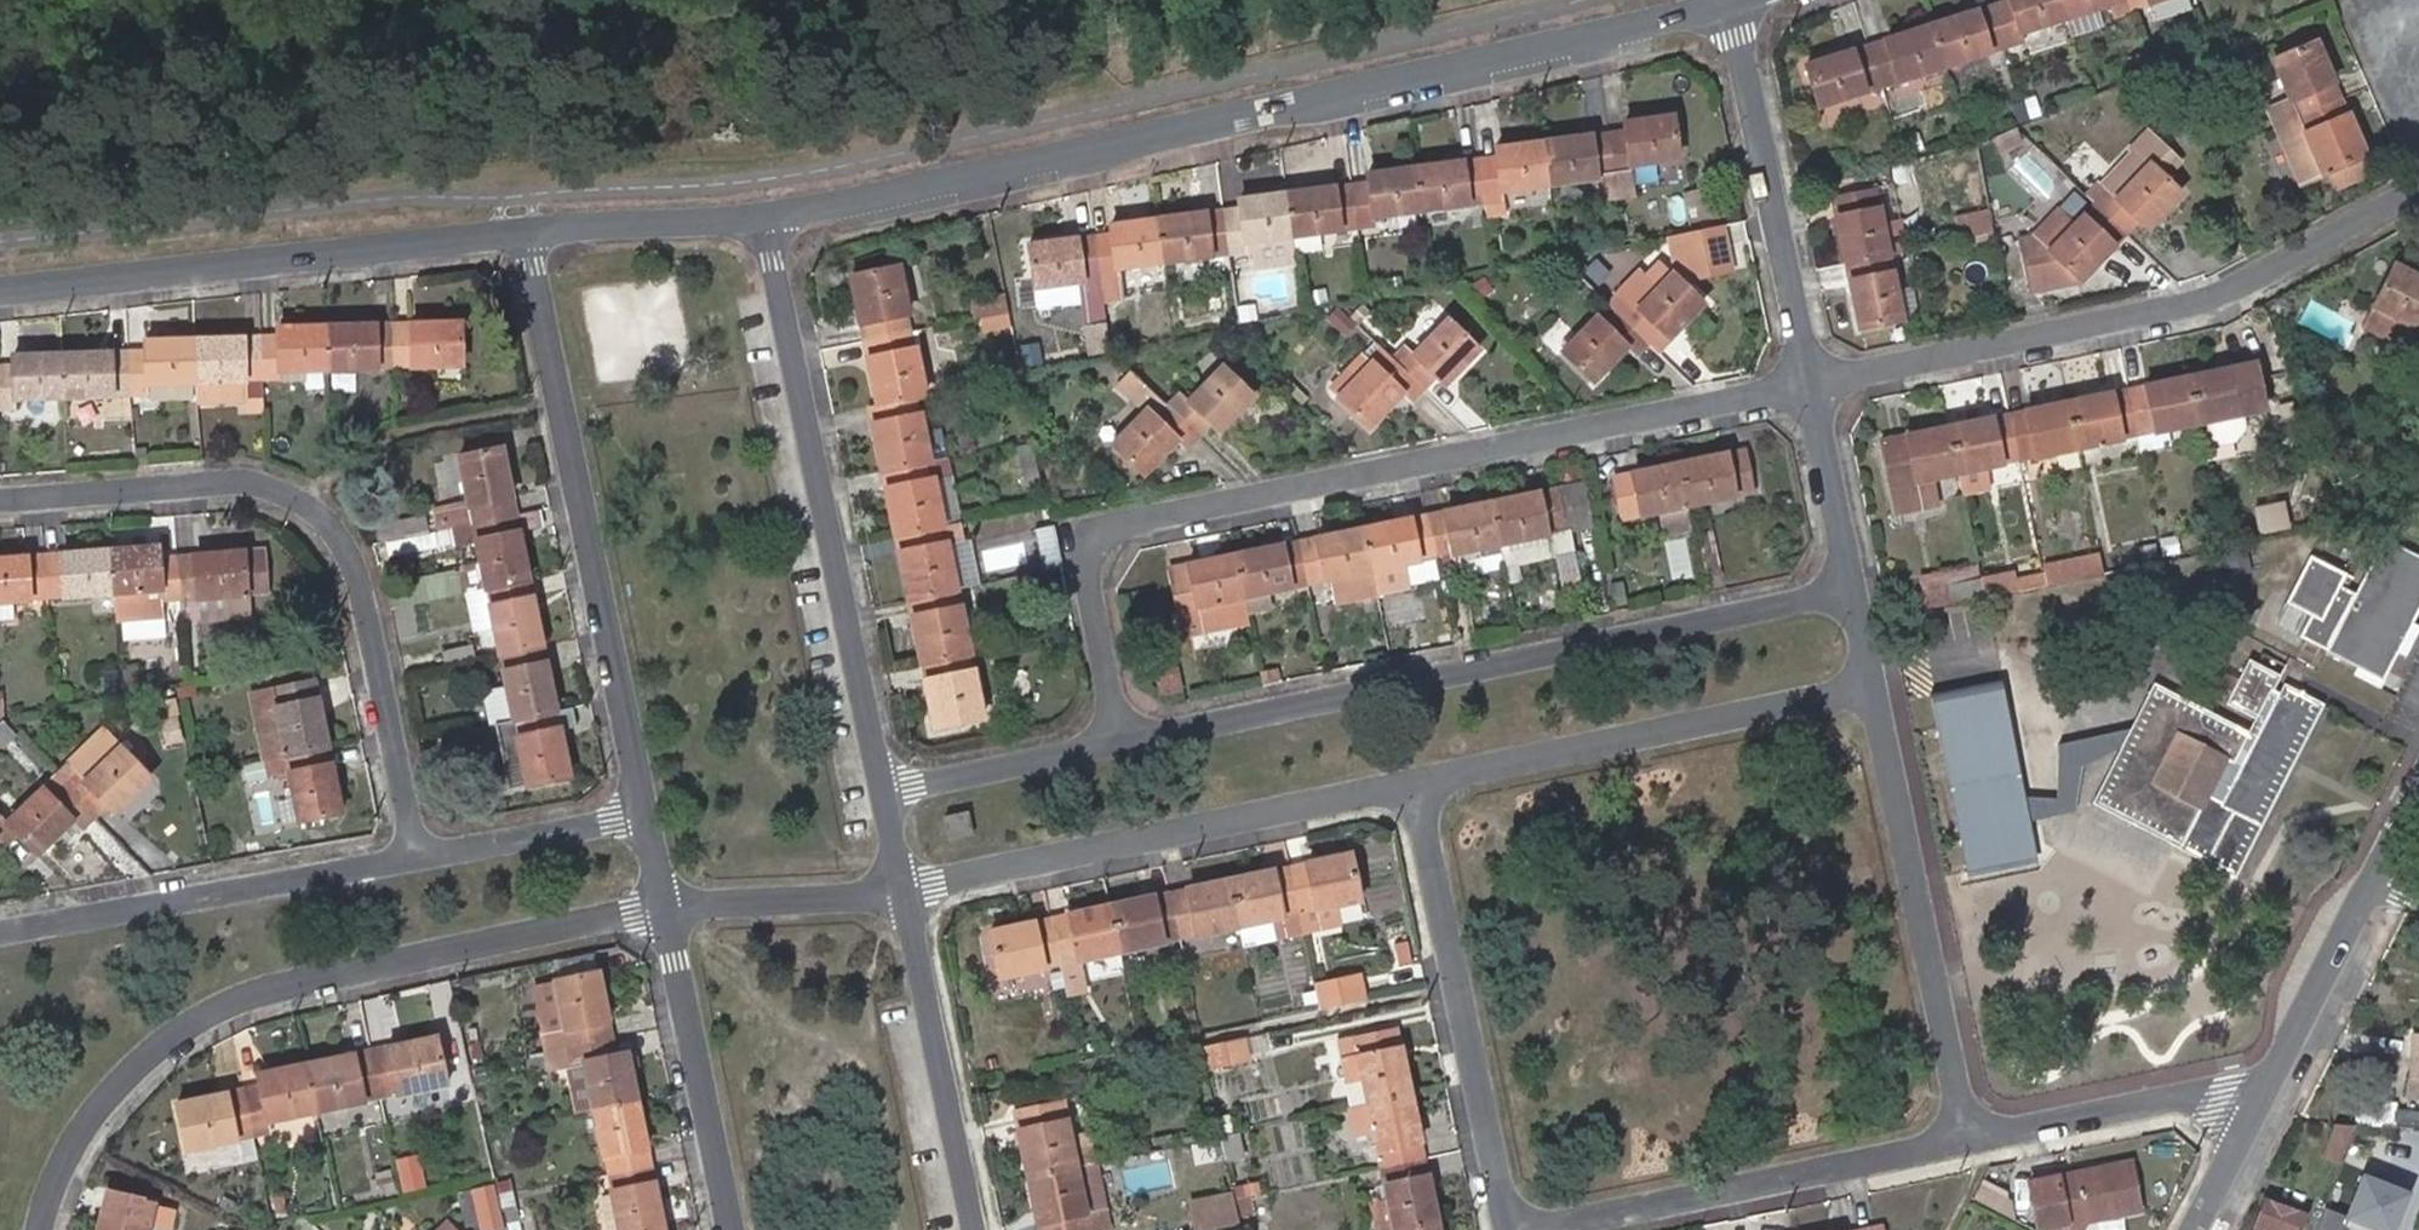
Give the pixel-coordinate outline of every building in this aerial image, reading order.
[(2059,0),(2001,0),(1991,3),(2004,43),(2019,38),(2017,31),(2064,16),(2059,0)] [(2064,16),(2114,0),(2059,0),(2064,16)] [(2004,43),(1991,3),(1929,23),(1942,63),(2004,43)] [(2088,9),(2064,16),(2070,33),(2093,24),(2088,9)] [(1942,63),(1929,23),(1866,44),(1879,83),(1942,63)] [(2296,116),(2340,98),(2316,42),(2272,59),(2288,97),(2296,116)] [(1879,83),(1866,44),(1803,64),(1815,104),(1879,83)] [(2296,116),(2288,97),(2267,106),(2275,124),(2296,116)] [(2363,152),(2340,98),(2296,116),(2275,124),(2298,180),(2326,168),(2360,154),(2363,152)] [(1620,132),(1604,134),(1610,195),(1627,193),(1626,167),(1673,161),(1667,117),(1619,125),(1620,132)] [(2017,139),(2012,126),(1991,135),(1996,148),(2017,139)] [(2094,202),(2123,230),(2135,216),(2145,225),(2179,189),(2160,173),(2175,155),(2143,127),(2125,144),(2146,161),(2113,195),(2105,189),(2094,202)] [(1610,195),(1604,134),(1537,142),(1543,185),(1590,180),(1592,197),(1610,195)] [(1543,185),(1537,142),(1491,148),(1492,158),(1475,161),(1480,201),(1496,199),(1494,190),(1543,185)] [(2146,161),(2125,144),(2093,178),(2105,189),(2113,195),(2146,161)] [(2360,154),(2326,168),(2333,185),(2367,170),(2360,154)] [(1480,201),(1475,161),(1412,168),(1416,209),(1480,201)] [(1416,209),(1412,168),(1364,175),(1364,183),(1346,186),(1352,228),(1370,225),(1369,215),(1416,209)] [(1543,185),(1494,190),(1496,199),(1498,205),(1544,200),(1543,185)] [(1352,228),(1346,186),(1282,195),(1288,237),(1311,233),(1352,228)] [(1720,228),(1726,227),(1717,187),(1699,191),(1705,231),(1720,228)] [(1831,199),(1845,265),(1887,255),(1880,219),(1873,189),(1831,199)] [(1236,209),(1218,211),(1224,255),(1241,252),(1247,252),(1250,269),(1291,265),(1289,252),(1288,237),(1282,195),(1235,201),(1236,209)] [(1496,199),(1480,201),(1481,215),(1498,213),(1498,205),(1496,199)] [(2030,233),(2018,236),(2028,287),(2077,277),(2123,230),(2094,202),(2069,226),(2052,210),(2030,233)] [(1224,255),(1218,211),(1152,219),(1159,264),(1224,255)] [(1992,232),(1988,211),(1951,218),(1956,240),(1992,232)] [(1898,215),(1880,219),(1887,255),(1906,251),(1898,215)] [(1159,264),(1152,219),(1104,225),(1105,235),(1089,237),(1096,281),(1112,279),(1112,271),(1159,264)] [(1720,228),(1705,231),(1676,238),(1680,259),(1724,250),(1720,228)] [(1311,233),(1288,237),(1289,252),(1313,248),(1311,233)] [(1096,281),(1089,237),(1025,246),(1031,289),(1077,283),(1096,281)] [(1887,255),(1845,265),(1857,325),(1901,316),(1887,255)] [(2394,263),(2372,304),(2412,325),(2418,329),(2418,277),(2394,263)] [(849,277),(862,343),(907,333),(894,270),(849,277)] [(1625,299),(1636,307),(1655,289),(1637,271),(1618,289),(1625,299)] [(1614,312),(1644,342),(1657,330),(1667,337),(1699,303),(1668,276),(1655,289),(1636,307),(1625,299),(1614,312)] [(1116,298),(1112,279),(1096,281),(1098,301),(1116,298)] [(1083,321),(1102,318),(1098,301),(1096,281),(1077,283),(1083,321)] [(1614,312),(1625,299),(1618,289),(1605,303),(1614,312)] [(1002,297),(995,298),(998,314),(1006,313),(1002,297)] [(2337,337),(2348,317),(2312,297),(2301,317),(2337,337)] [(998,314),(995,298),(970,303),(973,320),(980,319),(998,314)] [(2412,325),(2372,304),(2362,323),(2402,344),(2412,325)] [(1632,355),(1644,342),(1614,312),(1602,326),(1589,316),(1557,351),(1589,381),(1622,346),(1632,355)] [(998,314),(980,319),(982,333),(1009,327),(1006,313),(998,314)] [(1389,360),(1420,389),(1432,375),(1441,384),(1475,348),(1443,317),(1411,355),(1401,346),(1389,360)] [(1106,348),(1102,323),(1084,326),(1088,352),(1106,348)] [(461,326),(394,327),(395,374),(463,372),(461,326)] [(395,374),(394,327),(326,328),(328,376),(395,374)] [(259,342),(260,385),(281,385),(280,378),(328,376),(326,328),(278,328),(278,342),(259,342)] [(907,333),(862,343),(875,407),(915,398),(920,397),(907,333)] [(194,344),(196,388),(197,405),(222,404),(221,387),(246,386),(246,404),(261,403),(260,385),(259,342),(194,344)] [(1406,403),(1420,389),(1389,360),(1372,343),(1359,357),(1366,363),(1335,398),(1365,427),(1396,394),(1406,403)] [(129,356),(131,402),(148,402),(149,389),(196,388),(194,344),(146,345),(146,355),(129,356)] [(63,358),(64,403),(131,402),(129,356),(63,358)] [(1327,392),(1335,398),(1366,363),(1359,357),(1327,392)] [(18,415),(19,403),(64,403),(63,358),(17,359),(17,367),(0,368),(0,416),(18,415)] [(2187,373),(2195,419),(2263,406),(2253,359),(2187,373)] [(1162,407),(1193,436),(1207,422),(1214,431),(1249,397),(1216,367),(1182,400),(1175,393),(1162,407)] [(2134,433),(2162,427),(2195,419),(2187,373),(2126,386),(2134,433)] [(1129,376),(1118,388),(1139,408),(1150,420),(1162,407),(1129,376)] [(221,387),(222,404),(246,404),(246,386),(221,387)] [(2066,398),(2077,446),(2134,433),(2126,386),(2066,398)] [(875,407),(866,409),(879,471),(928,461),(915,398),(875,407)] [(2007,411),(2018,458),(2077,446),(2066,398),(2007,411)] [(2274,403),(2278,418),(2290,415),(2287,401),(2274,403)] [(1180,449),(1193,436),(1162,407),(1150,420),(1139,408),(1107,443),(1138,473),(1172,439),(1180,449)] [(1956,472),(2018,458),(2007,411),(1946,424),(1956,472)] [(1956,472),(1946,424),(1872,440),(1888,512),(1933,502),(1927,478),(1956,472)] [(2162,427),(2134,433),(2137,445),(2165,439),(2162,427)] [(1030,443),(1016,446),(1025,487),(1039,484),(1030,443)] [(1739,448),(1674,462),(1683,502),(1748,490),(1739,448)] [(451,509),(455,529),(471,525),(514,517),(501,451),(460,458),(466,506),(451,509)] [(928,461),(941,527),(960,524),(946,458),(928,461)] [(1057,458),(1044,461),(1050,488),(1063,484),(1057,458)] [(928,461),(879,471),(893,538),(941,527),(928,461)] [(1683,502),(1674,462),(1613,475),(1621,514),(1653,508),(1658,528),(1687,521),(1683,502)] [(2017,465),(1993,468),(1994,484),(2018,481),(2017,465)] [(1583,481),(1552,487),(1561,529),(1592,523),(1583,481)] [(1552,487),(1488,500),(1497,542),(1512,539),(1561,529),(1552,487)] [(1497,542),(1488,500),(1425,513),(1434,555),(1497,542)] [(2252,506),(2257,527),(2284,522),(2280,501),(2252,506)] [(455,529),(451,509),(436,512),(440,532),(448,530),(455,529)] [(1434,555),(1425,513),(1361,526),(1369,568),(1403,561),(1434,555)] [(426,531),(423,517),(376,527),(379,541),(426,531)] [(474,540),(484,592),(527,584),(514,517),(471,525),(474,540)] [(941,527),(944,542),(962,538),(960,524),(941,527)] [(474,540),(471,525),(455,529),(448,530),(450,545),(474,540)] [(1369,568),(1361,526),(1297,539),(1305,581),(1340,574),(1369,568)] [(941,527),(893,538),(906,600),(953,589),(944,542),(941,527)] [(1561,529),(1512,539),(1516,562),(1565,552),(1561,529)] [(1305,581),(1297,539),(1233,551),(1242,594),(1263,589),(1305,581)] [(1512,539),(1497,542),(1505,581),(1519,578),(1516,562),(1512,539)] [(2325,651),(2324,653),(2382,683),(2397,654),(2408,660),(2418,636),(2418,630),(2411,626),(2418,609),(2418,561),(2380,542),(2353,596),(2340,589),(2346,577),(2308,557),(2284,605),(2311,619),(2301,639),(2325,651)] [(178,605),(175,558),(157,560),(156,548),(107,552),(110,595),(112,621),(122,620),(162,617),(162,607),(178,605)] [(1242,594),(1233,551),(1165,565),(1173,607),(1195,602),(1208,600),(1212,622),(1246,615),(1245,608),(1242,594)] [(110,595),(107,552),(41,556),(45,600),(110,595)] [(2041,570),(2044,582),(2103,569),(2099,552),(2040,564),(2041,570)] [(241,553),(175,558),(178,605),(196,604),(198,621),(198,623),(248,619),(246,597),(266,596),(261,553),(242,555),(241,553)] [(41,556),(0,560),(0,604),(45,600),(41,556)] [(1440,558),(1412,565),(1416,580),(1444,573),(1440,558)] [(1403,561),(1369,568),(1373,588),(1375,595),(1408,588),(1403,561)] [(484,592),(479,567),(462,570),(467,595),(484,592)] [(1369,568),(1340,574),(1344,594),(1373,588),(1369,568)] [(1930,607),(1951,602),(1947,582),(1978,576),(1976,568),(1924,579),(1930,607)] [(1613,569),(1601,571),(1604,588),(1616,586),(1613,569)] [(1978,576),(1979,578),(2008,572),(2012,589),(2013,589),(2010,577),(2009,569),(1978,576)] [(2010,577),(2013,589),(2044,582),(2041,570),(2010,577)] [(1947,582),(1951,602),(1982,595),(1979,578),(1978,576),(1947,582)] [(527,584),(484,592),(497,656),(539,648),(527,584)] [(953,589),(906,600),(919,664),(966,654),(953,589)] [(1263,589),(1242,594),(1245,608),(1266,604),(1263,589)] [(1208,600),(1195,602),(1199,623),(1177,628),(1179,637),(1248,623),(1246,615),(1212,622),(1208,600)] [(1195,602),(1173,607),(1177,628),(1199,623),(1195,602)] [(0,605),(0,621),(8,620),(7,604),(0,605)] [(196,604),(178,605),(179,622),(198,621),(196,604)] [(122,620),(123,637),(163,634),(162,617),(122,620)] [(478,660),(475,646),(445,653),(448,666),(478,660)] [(539,648),(497,656),(509,721),(552,711),(539,648)] [(966,654),(919,664),(932,727),(979,717),(966,654)] [(2224,699),(2254,715),(2276,672),(2245,656),(2235,677),(2226,693),(2224,699)] [(1175,663),(1157,667),(1161,689),(1179,685),(1175,663)] [(1271,667),(1259,670),(1262,682),(1273,680),(1271,667)] [(121,674),(125,696),(141,693),(136,670),(121,674)] [(2213,686),(2226,693),(2235,677),(2222,670),(2213,686)] [(2182,676),(2178,686),(2187,690),(2192,680),(2182,676)] [(103,696),(118,694),(116,677),(102,678),(103,696)] [(2003,678),(1931,692),(1968,874),(2034,861),(2026,818),(2074,809),(2080,767),(2114,751),(2125,730),(2058,744),(2056,797),(2027,796),(2003,678)] [(2207,731),(2178,715),(2187,697),(2151,679),(2128,724),(2208,764),(2219,737),(2207,731)] [(2178,848),(2231,875),(2320,700),(2279,682),(2255,730),(2216,712),(2187,697),(2178,715),(2207,731),(2219,737),(2208,764),(2128,724),(2125,730),(2114,751),(2088,803),(2178,848)] [(285,763),(326,754),(313,687),(271,697),(285,763)] [(285,763),(271,697),(250,700),(265,766),(285,763)] [(552,711),(509,721),(516,759),(507,762),(512,786),(564,777),(552,711)] [(174,721),(159,725),(164,747),(179,743),(174,721)] [(101,735),(68,767),(86,785),(118,752),(101,735)] [(440,745),(427,749),(430,767),(444,763),(440,745)] [(62,790),(93,821),(106,809),(113,815),(149,782),(118,752),(86,785),(68,767),(54,781),(62,790)] [(339,821),(326,754),(285,763),(287,776),(298,829),(339,821)] [(512,786),(507,762),(486,765),(491,791),(512,786)] [(265,766),(264,766),(268,780),(287,776),(285,763),(265,766)] [(17,833),(40,856),(71,826),(80,833),(93,821),(62,790),(48,802),(38,795),(9,825),(17,833)] [(203,795),(207,812),(223,808),(219,791),(203,795)] [(939,815),(943,834),(967,829),(964,810),(939,815)] [(4,849),(17,833),(9,825),(0,815),(0,845),(4,849)] [(1345,853),(1285,866),(1295,911),(1332,903),(1355,897),(1345,853)] [(1295,911),(1285,866),(1227,879),(1236,924),(1295,911)] [(1236,924),(1227,879),(1165,892),(1175,936),(1236,924)] [(1175,936),(1165,892),(1107,905),(1116,949),(1175,936)] [(1332,903),(1295,911),(1299,931),(1336,923),(1332,903)] [(1116,949),(1107,905),(1045,918),(1054,962),(1071,959),(1116,949)] [(1295,911),(1236,924),(1240,943),(1299,931),(1295,911)] [(1054,962),(1045,918),(989,931),(998,975),(1054,962)] [(1071,959),(1054,962),(1061,994),(1079,991),(1071,959)] [(556,967),(560,985),(591,978),(588,961),(556,967)] [(607,1040),(594,977),(591,978),(560,985),(552,986),(552,988),(531,993),(541,1054),(607,1040)] [(1317,1011),(1361,1002),(1356,982),(1313,992),(1313,994),(1316,1004),(1317,1011)] [(1316,1004),(1313,994),(1301,996),(1303,1007),(1316,1004)] [(1365,1101),(1407,1092),(1394,1030),(1394,1028),(1351,1037),(1355,1053),(1358,1066),(1361,1080),(1365,1101)] [(1261,1034),(1246,1038),(1251,1064),(1266,1060),(1261,1034)] [(2407,1073),(2416,1074),(2414,1096),(2418,1097),(2418,1036),(2411,1035),(2407,1073)] [(1355,1053),(1351,1037),(1334,1040),(1338,1057),(1355,1053)] [(1251,1064),(1246,1038),(1199,1048),(1204,1074),(1251,1064)] [(434,1040),(369,1053),(378,1101),(443,1087),(434,1040)] [(590,1114),(632,1105),(626,1077),(621,1056),(611,1057),(607,1040),(541,1054),(545,1073),(580,1065),(590,1114)] [(378,1101),(369,1053),(305,1066),(315,1115),(378,1101)] [(1358,1066),(1355,1053),(1338,1057),(1344,1083),(1361,1080),(1358,1066)] [(621,1056),(626,1077),(632,1076),(634,1069),(632,1060),(628,1055),(621,1056)] [(315,1115),(305,1066),(259,1076),(260,1091),(242,1095),(251,1142),(271,1138),(268,1125),(315,1115)] [(2416,1074),(2407,1073),(2405,1095),(2414,1096),(2416,1074)] [(1365,1101),(1361,1080),(1344,1083),(1342,1084),(1346,1105),(1365,1101)] [(1379,1166),(1420,1157),(1407,1092),(1365,1101),(1371,1129),(1379,1166)] [(251,1142),(242,1095),(179,1108),(187,1155),(251,1142)] [(1365,1101),(1346,1105),(1352,1133),(1371,1129),(1365,1101)] [(1013,1113),(1026,1176),(1072,1166),(1069,1150),(1059,1103),(1013,1113)] [(602,1176),(644,1168),(632,1105),(590,1114),(602,1176)] [(1217,1116),(1220,1130),(1229,1128),(1227,1114),(1217,1116)] [(2350,1122),(2332,1121),(2319,1153),(2335,1159),(2350,1122)] [(1234,1130),(1217,1134),(1222,1157),(1240,1154),(1234,1130)] [(1107,1159),(1115,1196),(1181,1182),(1173,1145),(1107,1159)] [(1069,1150),(1072,1166),(1091,1162),(1088,1146),(1069,1150)] [(1433,1221),(1420,1157),(1379,1166),(1386,1197),(1392,1229),(1393,1229),(1433,1221)] [(1091,1162),(1072,1166),(1085,1229),(1105,1225),(1092,1161),(1091,1162)] [(2087,1217),(2136,1208),(2126,1163),(2100,1167),(2101,1174),(2089,1176),(2088,1170),(2028,1182),(2038,1229),(2080,1229),(2087,1217)] [(1026,1176),(1037,1229),(1080,1229),(1085,1229),(1072,1166),(1026,1176)] [(2101,1174),(2100,1167),(2088,1170),(2089,1176),(2101,1174)] [(644,1168),(602,1176),(613,1229),(657,1229),(644,1168)] [(2365,1175),(2348,1217),(2325,1208),(2316,1229),(2397,1229),(2411,1193),(2365,1175)] [(493,1185),(495,1197),(510,1194),(508,1181),(493,1185)] [(1231,1199),(1257,1193),(1255,1182),(1228,1188),(1229,1193),(1231,1199)] [(475,1191),(483,1229),(486,1229),(499,1227),(490,1187),(475,1191)] [(1229,1193),(1188,1201),(1194,1229),(1204,1229),(1235,1223),(1231,1199),(1229,1193)] [(510,1194),(495,1197),(502,1223),(516,1220),(510,1194)] [(98,1229),(169,1229),(173,1215),(151,1210),(131,1206),(132,1203),(105,1197),(98,1229)] [(1377,1229),(1392,1229),(1386,1197),(1370,1200),(1377,1229)] [(1234,1202),(1237,1214),(1250,1212),(1247,1199),(1234,1202)] [(2299,1216),(2258,1199),(2247,1229),(2294,1229),(2299,1216)] [(1433,1221),(1393,1229),(1435,1229),(1433,1221)]
